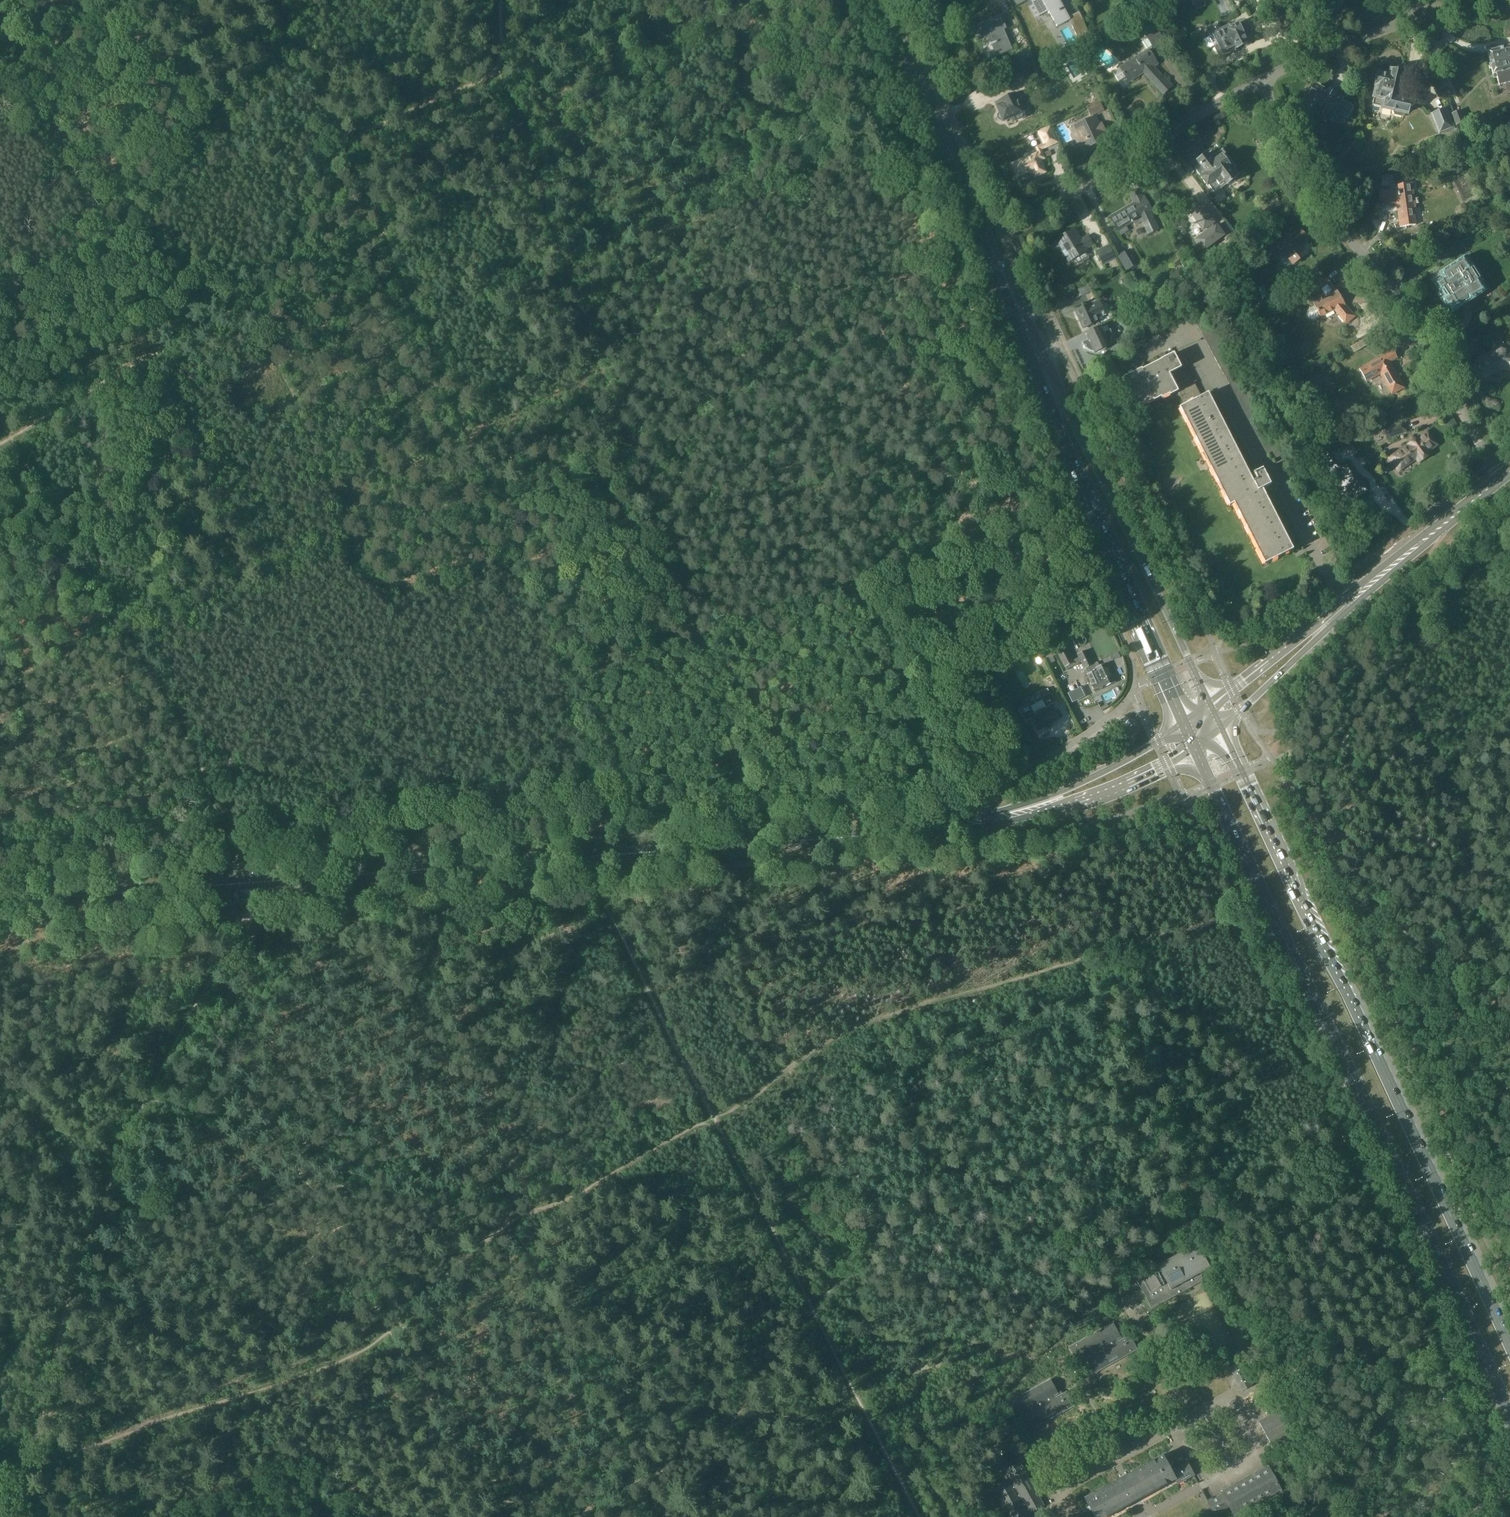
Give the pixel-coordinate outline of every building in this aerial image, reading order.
[(1069,20),(1070,20),(1059,0),(1033,0),(1032,1),(1033,1),(1041,15),(1049,10),(1058,26),(1069,20)] [(1143,11),(1137,14),(1141,20),(1146,17),(1143,11)] [(1001,16),(999,17),(977,27),(982,39),(990,36),(993,45),(994,44),(999,55),(1012,49),(1003,29),(1006,28),(1001,16)] [(1089,35),(1083,20),(1072,25),(1079,40),(1089,35)] [(1251,41),(1252,38),(1249,32),(1247,32),(1246,30),(1249,29),(1245,20),(1238,23),(1238,25),(1231,28),(1230,26),(1220,31),(1218,26),(1214,28),(1213,26),(1206,29),(1215,46),(1219,54),(1220,54),(1221,55),(1223,54),(1224,55),(1251,41)] [(1154,47),(1165,41),(1157,28),(1146,35),(1154,47)] [(1500,85),(1509,82),(1509,47),(1488,52),(1491,65),(1489,65),(1490,68),(1492,68),(1494,78),(1497,77),(1499,85),(1500,85)] [(1121,67),(1113,72),(1119,81),(1126,76),(1129,81),(1144,72),(1164,94),(1173,86),(1165,77),(1164,78),(1153,66),(1158,63),(1150,50),(1121,67)] [(1027,84),(1042,77),(1038,70),(1024,77),(1027,84)] [(1400,73),(1392,71),(1389,73),(1383,72),(1380,74),(1379,77),(1377,76),(1375,82),(1378,83),(1373,105),(1394,110),(1394,111),(1395,114),(1402,116),(1405,113),(1407,113),(1410,100),(1398,98),(1402,77),(1400,73)] [(1336,122),(1340,115),(1347,119),(1353,108),(1350,106),(1350,104),(1348,103),(1334,95),(1335,93),(1335,92),(1332,90),(1330,90),(1329,93),(1327,91),(1323,89),(1322,89),(1317,86),(1315,87),(1311,94),(1308,95),(1303,105),(1309,108),(1309,109),(1310,112),(1314,114),(1317,113),(1318,114),(1319,113),(1336,122)] [(998,119),(999,120),(1000,120),(1000,121),(1001,121),(1002,121),(1003,121),(1004,121),(1015,116),(1016,120),(1025,116),(1023,111),(1030,109),(1021,91),(1001,100),(1003,104),(997,106),(1000,112),(999,113),(998,114),(998,115),(998,116),(998,117),(998,118),(998,119)] [(1086,107),(1091,117),(1104,110),(1100,101),(1086,107)] [(1446,109),(1432,115),(1436,125),(1442,123),(1446,131),(1453,128),(1446,109)] [(1451,114),(1456,125),(1465,121),(1461,110),(1451,114)] [(1090,146),(1106,139),(1096,116),(1075,126),(1083,142),(1087,140),(1090,146)] [(1045,158),(1042,151),(1042,150),(1059,143),(1051,125),(1037,131),(1043,145),(1036,148),(1038,153),(1013,164),(1019,176),(1034,170),(1036,177),(1047,172),(1041,160),(1045,158)] [(1201,165),(1196,168),(1202,177),(1208,185),(1216,179),(1220,185),(1225,181),(1227,184),(1236,177),(1229,167),(1230,166),(1229,165),(1222,155),(1214,162),(1208,154),(1198,161),(1201,165)] [(1401,227),(1416,225),(1414,207),(1416,207),(1413,182),(1398,184),(1398,191),(1381,189),(1379,203),(1398,205),(1401,227)] [(1127,208),(1111,218),(1118,230),(1126,226),(1133,222),(1135,226),(1142,221),(1148,235),(1159,229),(1154,218),(1141,190),(1132,194),(1137,205),(1134,207),(1133,205),(1127,209),(1127,208)] [(1276,200),(1261,209),(1267,219),(1283,210),(1276,200)] [(1214,222),(1201,205),(1191,213),(1203,230),(1206,228),(1208,231),(1196,240),(1204,250),(1223,236),(1227,240),(1233,235),(1226,226),(1220,230),(1216,225),(1214,227),(1211,223),(1214,222)] [(1086,248),(1094,244),(1088,236),(1081,240),(1075,228),(1057,239),(1064,250),(1063,250),(1070,261),(1088,250),(1086,248)] [(1300,247),(1308,241),(1299,228),(1278,244),(1273,248),(1273,247),(1267,250),(1261,238),(1249,244),(1257,257),(1267,252),(1272,262),(1279,259),(1275,252),(1281,248),(1293,264),(1306,254),(1300,247)] [(1110,244),(1096,251),(1103,265),(1117,258),(1110,244)] [(1139,264),(1131,249),(1118,256),(1127,271),(1139,264)] [(1442,292),(1445,297),(1441,300),(1447,310),(1449,309),(1452,313),(1462,307),(1459,302),(1466,297),(1469,302),(1486,291),(1480,282),(1481,281),(1477,275),(1479,274),(1477,270),(1475,271),(1471,266),(1470,267),(1464,258),(1439,274),(1442,278),(1431,286),(1437,295),(1442,292)] [(1317,292),(1321,289),(1330,282),(1325,276),(1312,286),(1317,292)] [(1314,304),(1315,306),(1310,309),(1308,311),(1307,315),(1309,318),(1312,320),(1315,319),(1320,316),(1320,317),(1333,310),(1336,311),(1346,323),(1354,317),(1345,305),(1338,291),(1330,282),(1321,289),(1327,297),(1324,298),(1320,299),(1321,300),(1314,304)] [(1305,293),(1312,288),(1309,284),(1302,289),(1305,293)] [(1098,316),(1106,313),(1100,301),(1092,304),(1092,303),(1077,310),(1085,328),(1100,321),(1098,316)] [(1193,316),(1205,310),(1202,305),(1190,311),(1193,316)] [(1208,315),(1205,310),(1193,316),(1196,322),(1208,315)] [(1208,315),(1196,322),(1199,327),(1211,320),(1208,315)] [(1199,327),(1201,332),(1214,325),(1211,320),(1199,327)] [(1214,325),(1201,332),(1204,337),(1217,330),(1214,325)] [(1083,342),(1085,345),(1087,347),(1089,349),(1092,350),(1095,351),(1098,351),(1101,351),(1104,350),(1106,349),(1109,346),(1110,344),(1112,341),(1112,338),(1113,335),(1112,332),(1111,330),(1111,329),(1104,332),(1102,327),(1088,334),(1090,339),(1083,342)] [(1217,330),(1204,337),(1207,342),(1219,336),(1217,330)] [(1207,342),(1210,348),(1222,341),(1219,336),(1207,342)] [(1351,347),(1354,352),(1372,342),(1369,337),(1351,347)] [(1225,346),(1222,341),(1210,348),(1213,353),(1225,346)] [(1225,346),(1213,353),(1216,358),(1228,351),(1225,346)] [(1502,348),(1477,360),(1475,367),(1478,375),(1486,377),(1504,369),(1509,371),(1509,350),(1502,348)] [(1390,361),(1398,357),(1394,350),(1360,369),(1367,381),(1381,373),(1392,394),(1405,387),(1390,361)] [(1233,360),(1228,351),(1216,358),(1220,367),(1233,360)] [(1142,368),(1124,377),(1138,406),(1146,402),(1147,403),(1154,400),(1155,401),(1162,397),(1163,398),(1170,394),(1171,395),(1178,391),(1185,405),(1202,396),(1183,359),(1179,361),(1174,353),(1162,359),(1143,369),(1142,368)] [(1235,365),(1233,360),(1220,367),(1223,372),(1235,365)] [(1235,365),(1223,372),(1226,377),(1238,370),(1235,365)] [(1241,375),(1238,370),(1226,377),(1229,382),(1241,375)] [(1241,375),(1229,382),(1232,387),(1244,381),(1241,375)] [(1247,386),(1244,381),(1232,387),(1234,393),(1247,386)] [(1237,398),(1250,391),(1247,386),(1234,393),(1237,398)] [(1252,396),(1250,391),(1237,398),(1240,403),(1252,396)] [(1185,405),(1180,407),(1230,506),(1235,503),(1266,564),(1294,549),(1263,489),(1271,484),(1263,469),(1254,473),(1258,479),(1254,481),(1209,392),(1202,396),(1185,405)] [(1255,401),(1252,396),(1240,403),(1243,408),(1255,401)] [(1255,401),(1243,408),(1246,413),(1258,406),(1255,401)] [(1261,412),(1258,406),(1246,413),(1249,418),(1261,412)] [(1261,412),(1249,418),(1251,424),(1264,417),(1261,412)] [(1267,422),(1264,417),(1251,424),(1254,429),(1267,422)] [(1403,420),(1383,427),(1387,438),(1403,433),(1401,427),(1405,426),(1403,420)] [(1269,427),(1267,422),(1254,429),(1257,434),(1269,427)] [(1269,427),(1257,434),(1260,439),(1272,432),(1269,427)] [(1275,438),(1272,432),(1260,439),(1263,444),(1275,438)] [(1430,434),(1422,440),(1420,437),(1391,458),(1399,470),(1418,457),(1421,460),(1425,457),(1425,458),(1432,453),(1430,450),(1435,447),(1436,446),(1436,445),(1436,443),(1436,442),(1430,434)] [(1278,443),(1275,438),(1263,444),(1266,449),(1278,443)] [(1278,443),(1266,449),(1268,454),(1273,451),(1280,447),(1278,443)] [(1280,447),(1273,451),(1277,458),(1284,454),(1280,447)] [(1363,492),(1371,487),(1363,476),(1361,477),(1349,460),(1341,467),(1328,449),(1322,453),(1321,451),(1316,454),(1333,478),(1336,475),(1349,492),(1359,485),(1363,492)] [(1329,502),(1322,505),(1325,514),(1333,511),(1329,502)] [(1075,662),(1065,644),(1056,649),(1065,667),(1075,662)] [(1085,669),(1094,664),(1087,649),(1078,654),(1085,669)] [(1093,686),(1099,683),(1098,682),(1114,675),(1108,663),(1093,670),(1094,671),(1088,674),(1093,686)] [(1114,675),(1098,682),(1099,683),(1093,686),(1096,692),(1117,682),(1114,675)] [(1045,697),(1051,694),(1048,688),(1042,691),(1045,697)] [(1073,702),(1085,696),(1081,688),(1069,693),(1073,702)] [(1030,705),(1021,710),(1024,714),(1027,720),(1032,717),(1034,720),(1033,721),(1039,730),(1046,726),(1047,727),(1052,724),(1051,723),(1059,719),(1054,710),(1053,710),(1051,707),(1056,704),(1051,694),(1045,697),(1042,698),(1047,707),(1034,713),(1030,705)] [(1202,1273),(1212,1267),(1198,1242),(1159,1264),(1159,1265),(1137,1277),(1154,1308),(1206,1279),(1202,1273)] [(1096,1372),(1139,1349),(1132,1335),(1124,1340),(1115,1323),(1072,1347),(1079,1360),(1087,1356),(1096,1372)] [(1244,1391),(1253,1386),(1241,1362),(1231,1367),(1244,1391)] [(1052,1380),(1013,1401),(1009,1404),(1016,1417),(1024,1413),(1033,1429),(1076,1405),(1069,1392),(1061,1396),(1052,1380)] [(1274,1446),(1295,1433),(1281,1408),(1259,1421),(1274,1446)] [(1195,1475),(1188,1462),(1183,1454),(1168,1463),(1164,1456),(1086,1498),(1097,1516),(1108,1516),(1176,1479),(1179,1484),(1195,1475)] [(999,1485),(996,1486),(1013,1516),(1030,1516),(1029,1514),(1045,1506),(1021,1462),(1008,1470),(1012,1477),(999,1485)] [(1283,1489),(1272,1469),(1269,1465),(1223,1492),(1224,1494),(1209,1502),(1217,1515),(1231,1506),(1237,1516),(1283,1489)]
